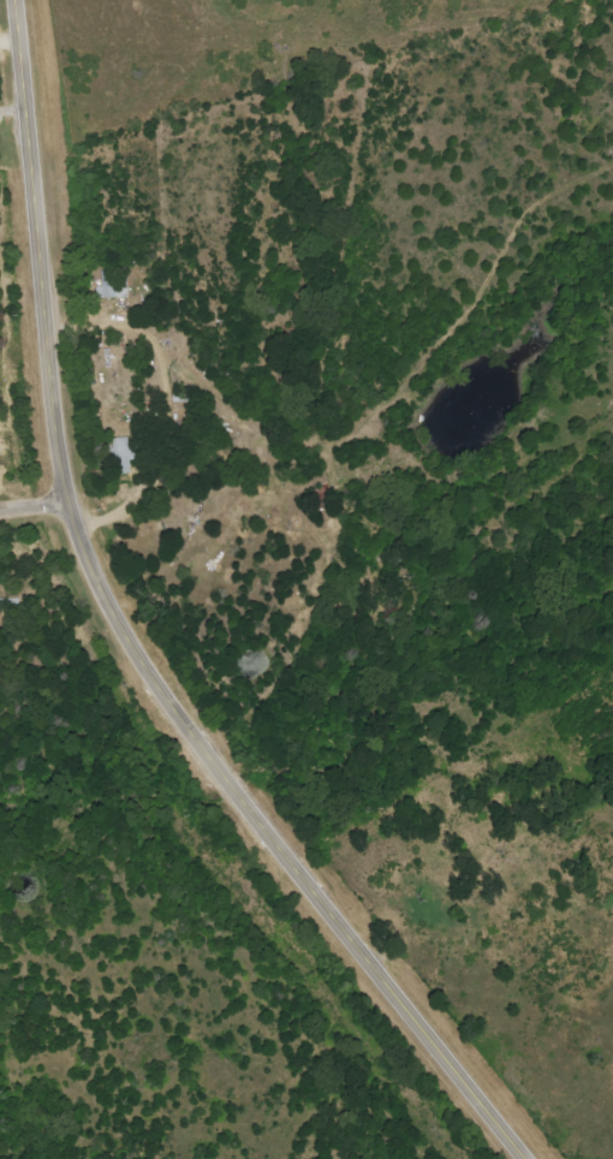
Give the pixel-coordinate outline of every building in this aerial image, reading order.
[(95,296),(128,297),(128,274),(118,274),(118,268),(100,267),(100,286),(95,286),(95,296)] [(109,437),(110,473),(130,473),(129,437),(109,437)]
